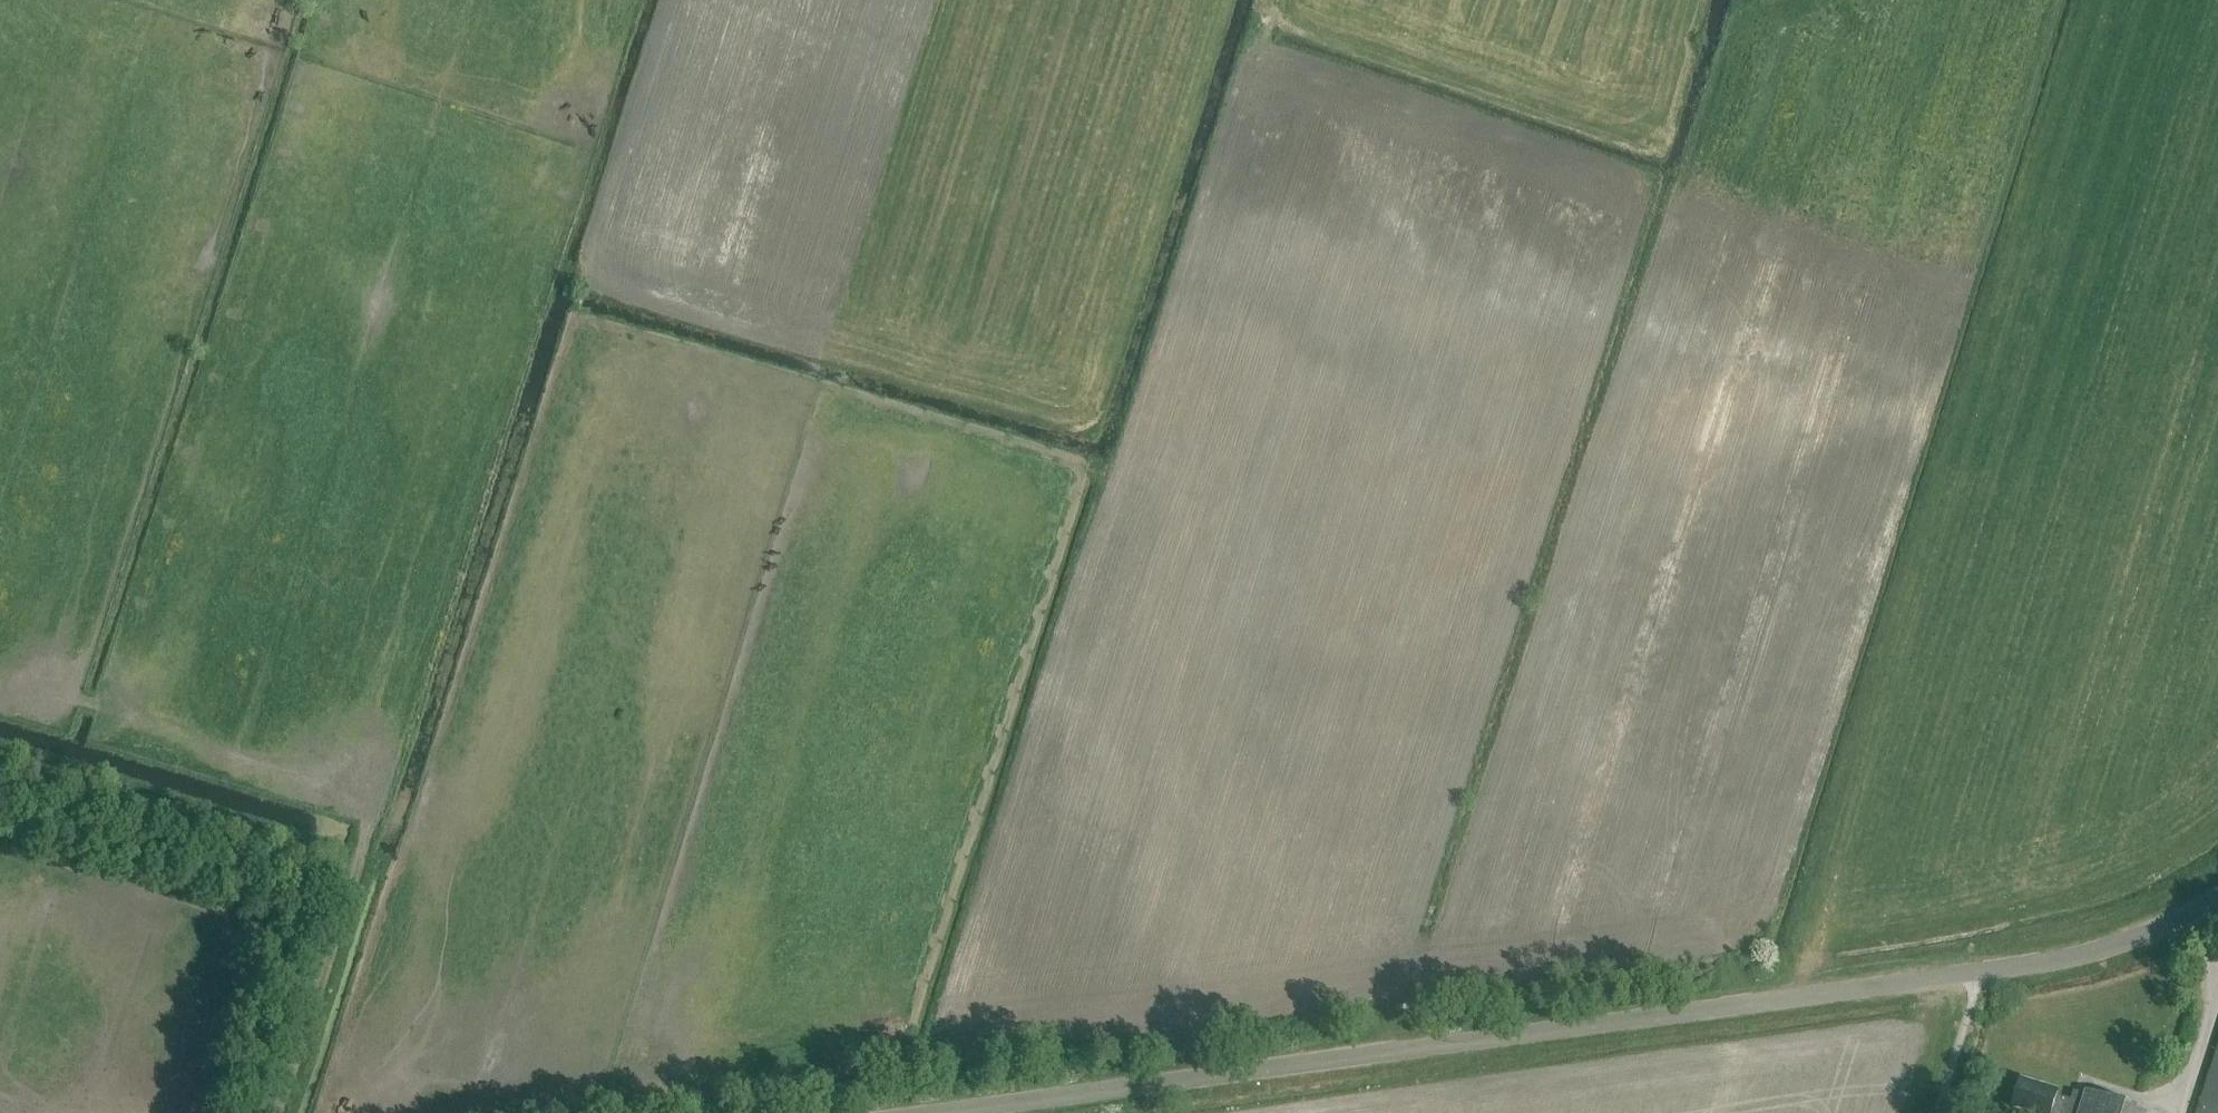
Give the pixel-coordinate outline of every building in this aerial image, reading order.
[(2197,1112),(2217,1112),(2217,1048),(2197,1112)] [(2012,1109),(2026,1112),(2148,1112),(2086,1093),(2085,1097),(2072,1093),(2069,1102),(2055,1097),(2056,1093),(2021,1082),(2012,1109)]
